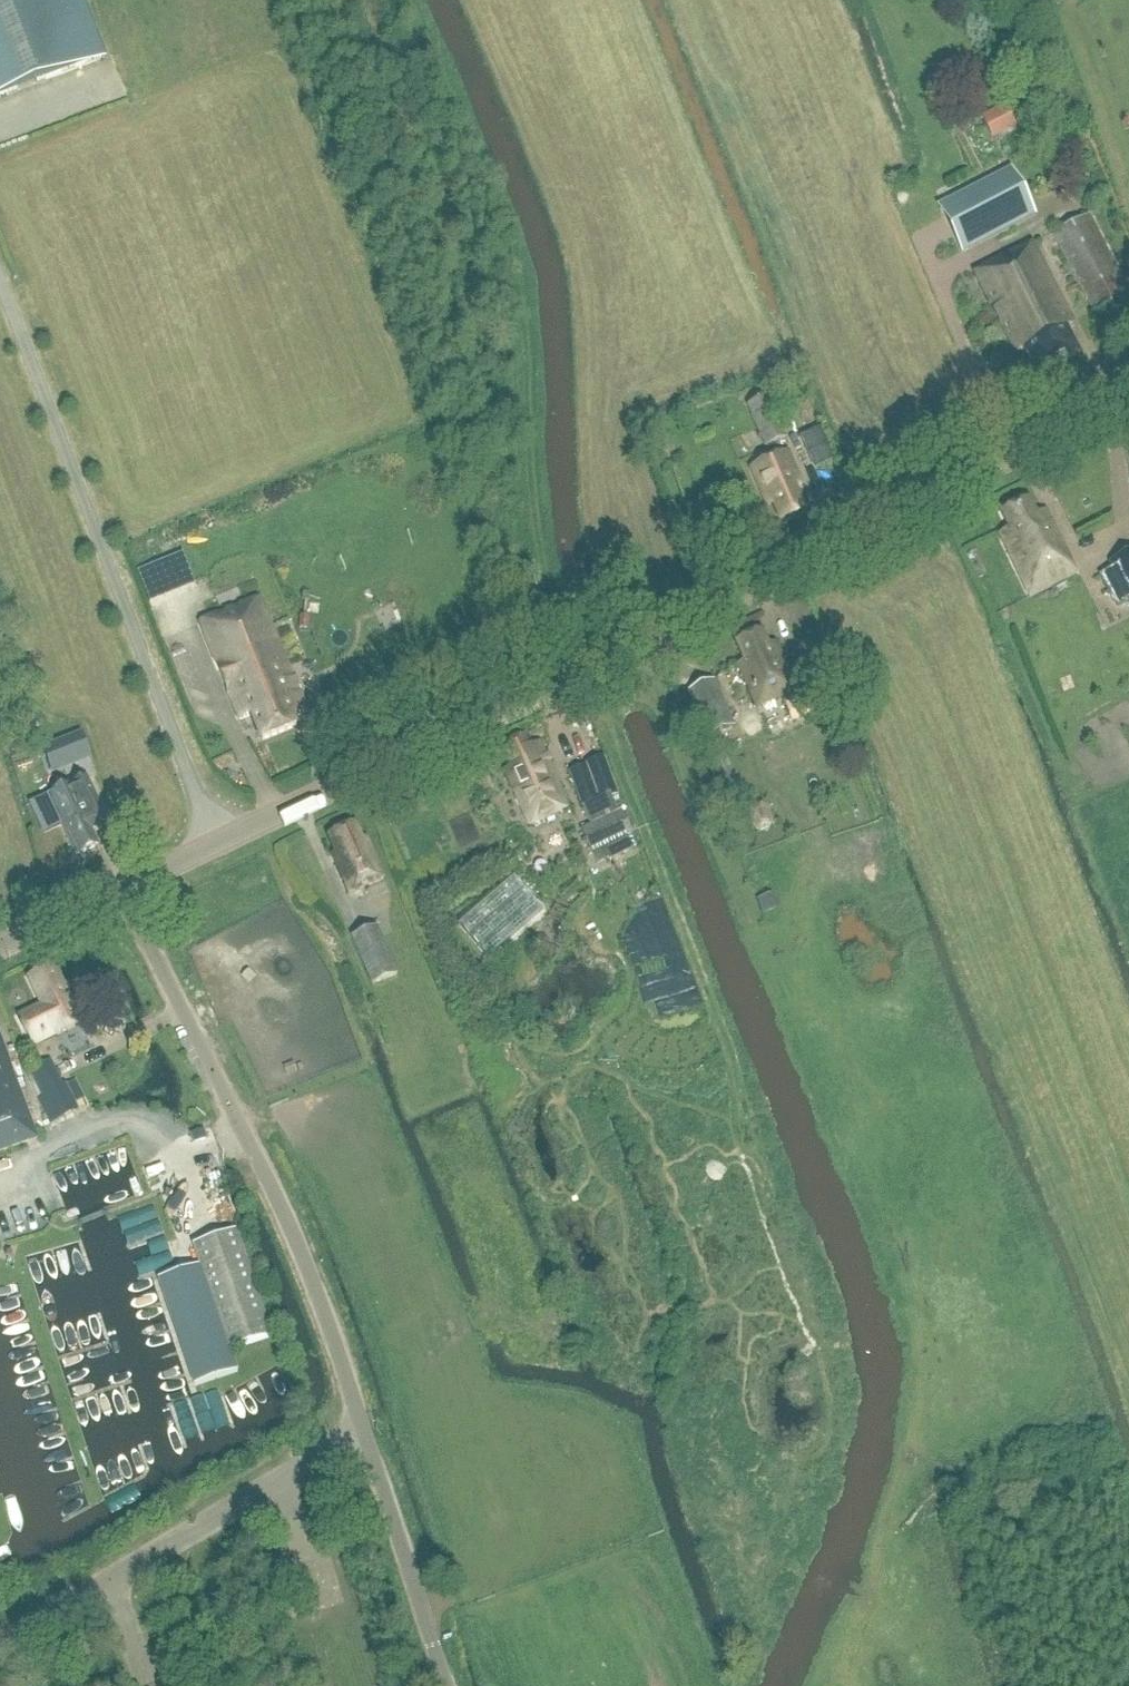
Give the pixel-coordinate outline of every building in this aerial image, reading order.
[(100,58),(77,0),(0,0),(0,96),(100,58)] [(1005,106),(981,117),(992,140),(1016,129),(1005,106)] [(967,248),(1030,215),(1009,175),(946,207),(967,248)] [(1087,217),(1051,236),(1093,315),(1128,296),(1087,217)] [(1077,356),(1064,330),(1073,325),(1031,244),(974,273),(1016,355),(1024,350),(1038,376),(1077,356)] [(772,502),(781,523),(805,513),(795,489),(801,487),(787,454),(777,458),(772,446),(786,440),(768,399),(747,408),(770,461),(750,469),(766,505),(772,502)] [(999,536),(1029,598),(1076,574),(1045,512),(1036,516),(1028,501),(1001,514),(1009,531),(999,536)] [(1110,563),(1113,569),(1101,575),(1109,592),(1121,586),(1128,602),(1128,554),(1110,563)] [(306,712),(299,695),(299,696),(259,600),(200,623),(227,691),(239,721),(251,716),(262,742),(297,727),(293,718),(306,712)] [(532,615),(526,602),(508,610),(514,623),(532,615)] [(1093,625),(1084,632),(1096,651),(1106,644),(1093,625)] [(761,632),(735,643),(745,664),(738,667),(756,709),(781,698),(782,702),(792,722),(830,705),(821,685),(798,695),(777,649),(770,652),(761,632)] [(706,740),(734,728),(714,681),(686,693),(706,740)] [(80,736),(43,751),(50,770),(88,755),(80,736)] [(567,809),(539,744),(528,748),(523,738),(501,747),(511,768),(504,771),(529,827),(567,809)] [(587,762),(587,764),(600,798),(609,794),(610,797),(617,794),(604,756),(587,762)] [(600,798),(587,764),(569,771),(582,807),(600,798)] [(48,796),(31,804),(44,833),(61,825),(75,856),(80,854),(80,856),(97,848),(86,824),(104,816),(87,779),(48,796)] [(604,848),(632,834),(621,811),(618,813),(610,797),(609,794),(600,798),(582,807),(581,808),(589,825),(579,830),(591,854),(592,854),(597,865),(610,859),(604,848)] [(774,826),(762,802),(743,812),(755,836),(774,826)] [(339,864),(336,866),(349,896),(383,881),(366,840),(362,842),(355,825),(328,837),(339,864)] [(396,977),(376,929),(350,940),(371,988),(396,977)] [(53,967),(28,979),(42,1007),(18,1019),(31,1045),(55,1033),(56,1037),(81,1025),(53,967)] [(38,1141),(0,1039),(0,1155),(38,1141)] [(30,1073),(42,1098),(48,1095),(60,1120),(78,1111),(66,1084),(62,1086),(51,1062),(30,1073)] [(176,1274),(158,1280),(194,1387),(237,1373),(230,1354),(273,1340),(273,1339),(237,1233),(236,1230),(192,1245),(199,1266),(176,1274)]
